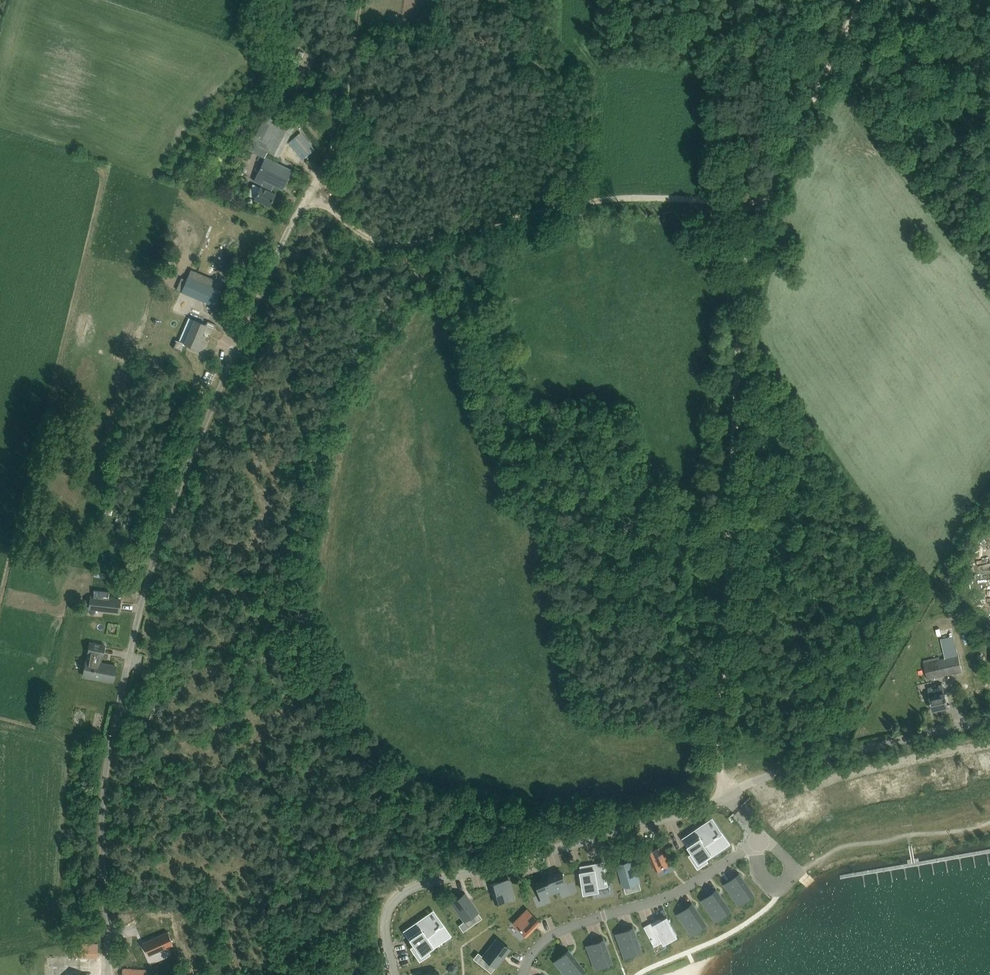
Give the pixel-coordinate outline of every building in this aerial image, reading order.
[(248,148),(264,156),(267,151),(273,154),(288,124),(266,113),(248,148)] [(301,133),(289,143),(302,160),(315,150),(301,133)] [(282,189),(291,170),(265,157),(255,178),(260,180),(259,182),(261,183),(254,198),(269,205),(275,194),(270,192),(274,185),(282,189)] [(187,277),(186,279),(182,277),(177,290),(214,305),(221,291),(187,277)] [(185,344),(191,346),(200,350),(206,336),(202,335),(206,325),(195,320),(185,344)] [(181,351),(185,344),(179,341),(177,341),(174,348),(181,351)] [(119,601),(109,600),(90,598),(89,608),(118,611),(119,601)] [(115,665),(111,665),(101,663),(105,644),(91,641),(84,676),(112,681),(113,681),(116,665),(115,665)] [(927,679),(961,672),(958,656),(924,663),(927,679)] [(927,687),(930,697),(933,710),(948,706),(941,683),(927,687)] [(832,816),(843,813),(839,802),(829,805),(832,816)] [(688,828),(675,836),(682,846),(685,844),(689,849),(690,849),(701,864),(709,859),(707,856),(708,856),(706,853),(718,844),(718,845),(719,844),(711,832),(705,836),(704,834),(705,832),(701,826),(699,828),(698,826),(690,831),(688,828)] [(662,847),(649,852),(650,854),(648,855),(649,859),(651,858),(656,869),(669,864),(667,858),(670,857),(665,847),(662,848),(662,847)] [(630,861),(618,864),(620,871),(618,872),(619,875),(621,874),(624,886),(640,882),(634,860),(632,860),(632,859),(630,860),(630,861)] [(584,866),(581,867),(582,872),(581,872),(585,893),(599,890),(599,886),(608,884),(607,882),(608,882),(607,878),(605,870),(604,862),(592,865),(591,862),(588,863),(588,865),(586,866),(586,864),(584,865),(584,866)] [(550,875),(548,876),(553,890),(561,887),(560,885),(566,883),(562,871),(559,872),(558,871),(556,871),(557,873),(553,874),(553,872),(549,873),(550,875)] [(538,880),(535,881),(539,893),(545,890),(546,892),(553,890),(548,876),(546,876),(545,874),(542,875),(543,878),(540,879),(539,878),(537,879),(538,880)] [(729,884),(727,885),(733,894),(736,892),(739,897),(750,890),(740,874),(728,882),(729,884)] [(498,882),(486,886),(489,899),(498,896),(500,901),(507,899),(506,894),(507,894),(504,881),(502,881),(501,879),(498,880),(498,882)] [(706,900),(704,901),(710,910),(713,908),(716,914),(727,906),(717,890),(705,898),(706,900)] [(453,902),(451,902),(464,921),(478,912),(471,902),(473,901),(471,898),(469,899),(465,893),(455,900),(454,899),(452,901),(453,902)] [(416,915),(430,904),(423,894),(409,905),(416,915)] [(682,914),(680,915),(686,924),(689,922),(692,928),(703,920),(693,904),(681,912),(682,914)] [(521,921),(516,926),(526,935),(535,926),(537,928),(539,925),(538,924),(539,922),(530,912),(528,913),(526,911),(518,919),(521,921)] [(654,922),(645,927),(655,944),(656,944),(663,940),(665,942),(677,935),(667,917),(656,924),(654,922)] [(406,926),(405,926),(405,941),(412,941),(412,943),(412,944),(409,944),(409,951),(412,951),(412,953),(421,953),(421,957),(436,957),(436,946),(432,946),(432,939),(431,939),(431,920),(421,920),(421,923),(421,926),(406,926)] [(468,926),(464,921),(460,924),(463,929),(468,926)] [(621,934),(618,935),(622,946),(625,945),(627,950),(640,946),(633,928),(621,933),(621,934)] [(149,954),(158,950),(173,944),(167,932),(143,942),(149,954)] [(592,946),(589,947),(593,958),(596,957),(598,962),(611,957),(604,940),(591,945),(592,946)] [(72,957),(88,957),(98,957),(98,944),(72,943),(72,957)] [(559,961),(556,963),(563,971),(566,969),(569,974),(580,965),(568,951),(558,959),(559,961)] [(485,972),(497,973),(496,974),(500,974),(500,973),(507,973),(508,961),(509,961),(509,959),(508,959),(508,957),(486,956),(485,972)]
